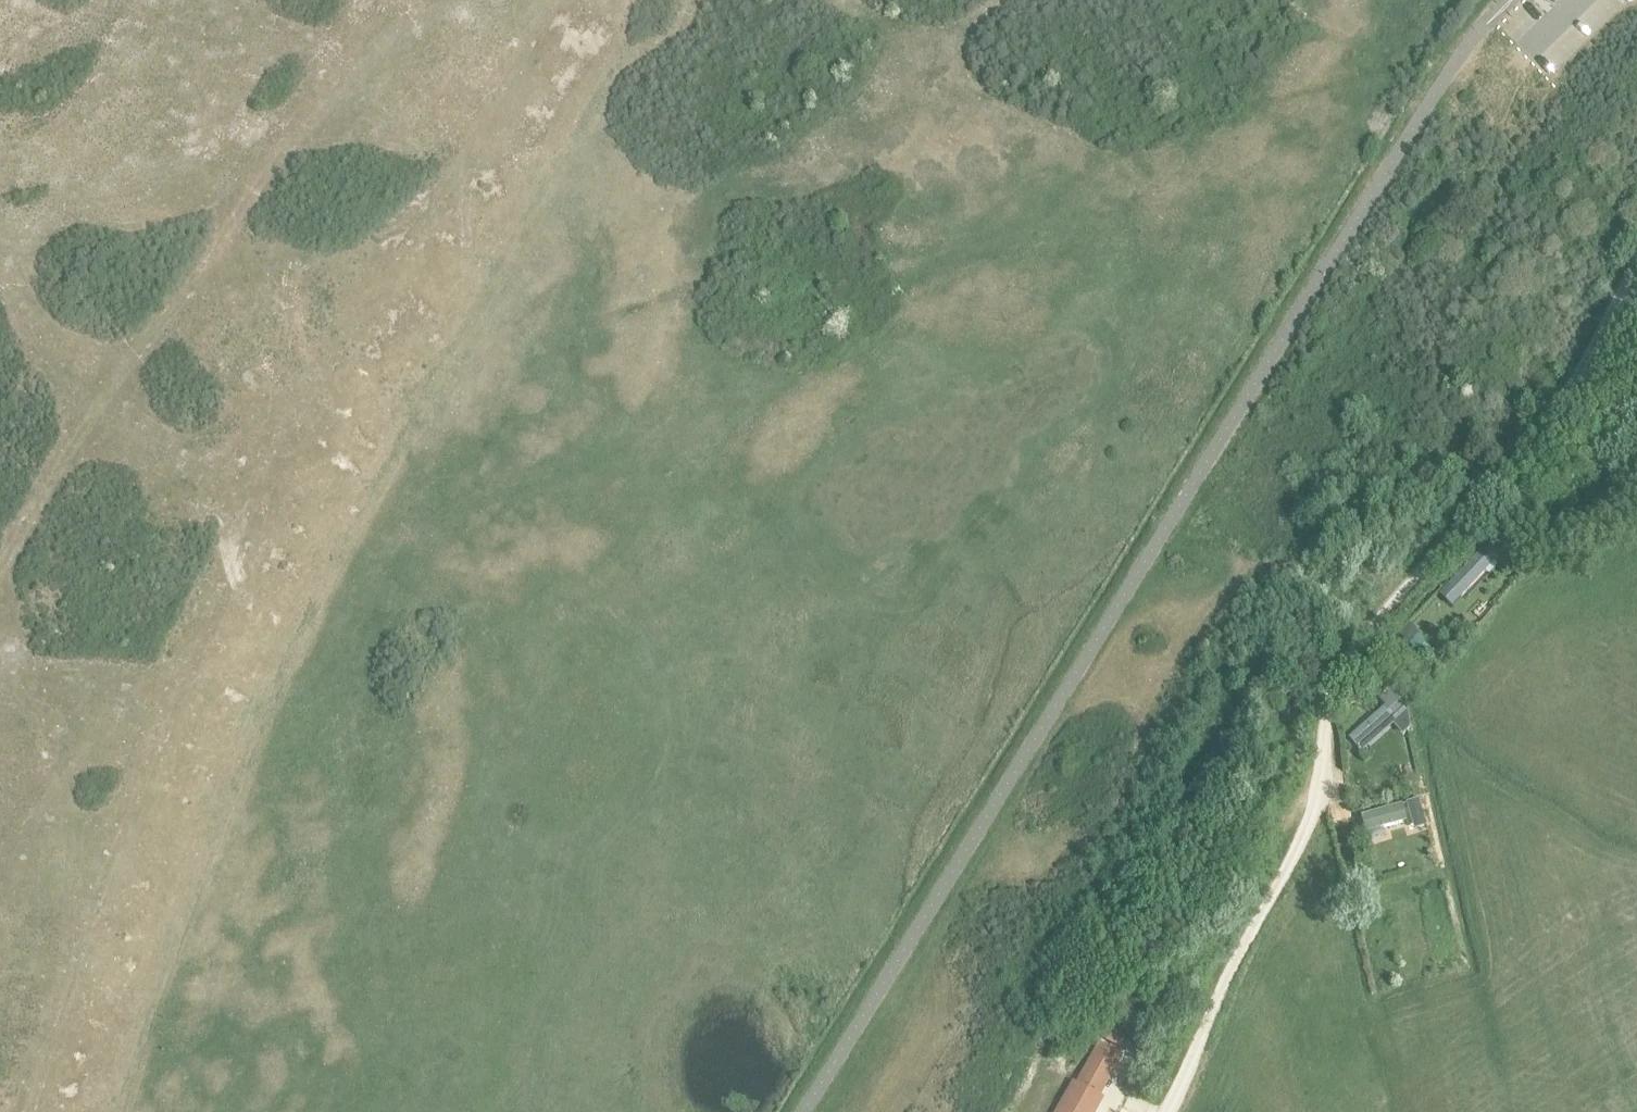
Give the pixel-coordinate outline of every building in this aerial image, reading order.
[(1497,559),(1485,548),(1451,583),(1463,594),(1497,559)] [(1416,638),(1409,646),(1421,658),(1429,650),(1416,638)] [(1348,738),(1358,749),(1395,716),(1385,705),(1348,738)] [(1360,818),(1364,834),(1407,822),(1402,806),(1360,818)] [(1119,1050),(1125,1040),(1127,1037),(1113,1029),(1111,1032),(1105,1042),(1119,1050)] [(1058,1111),(1095,1111),(1102,1099),(1098,1098),(1121,1057),(1099,1045),(1077,1086),(1073,1084),(1058,1111)]
